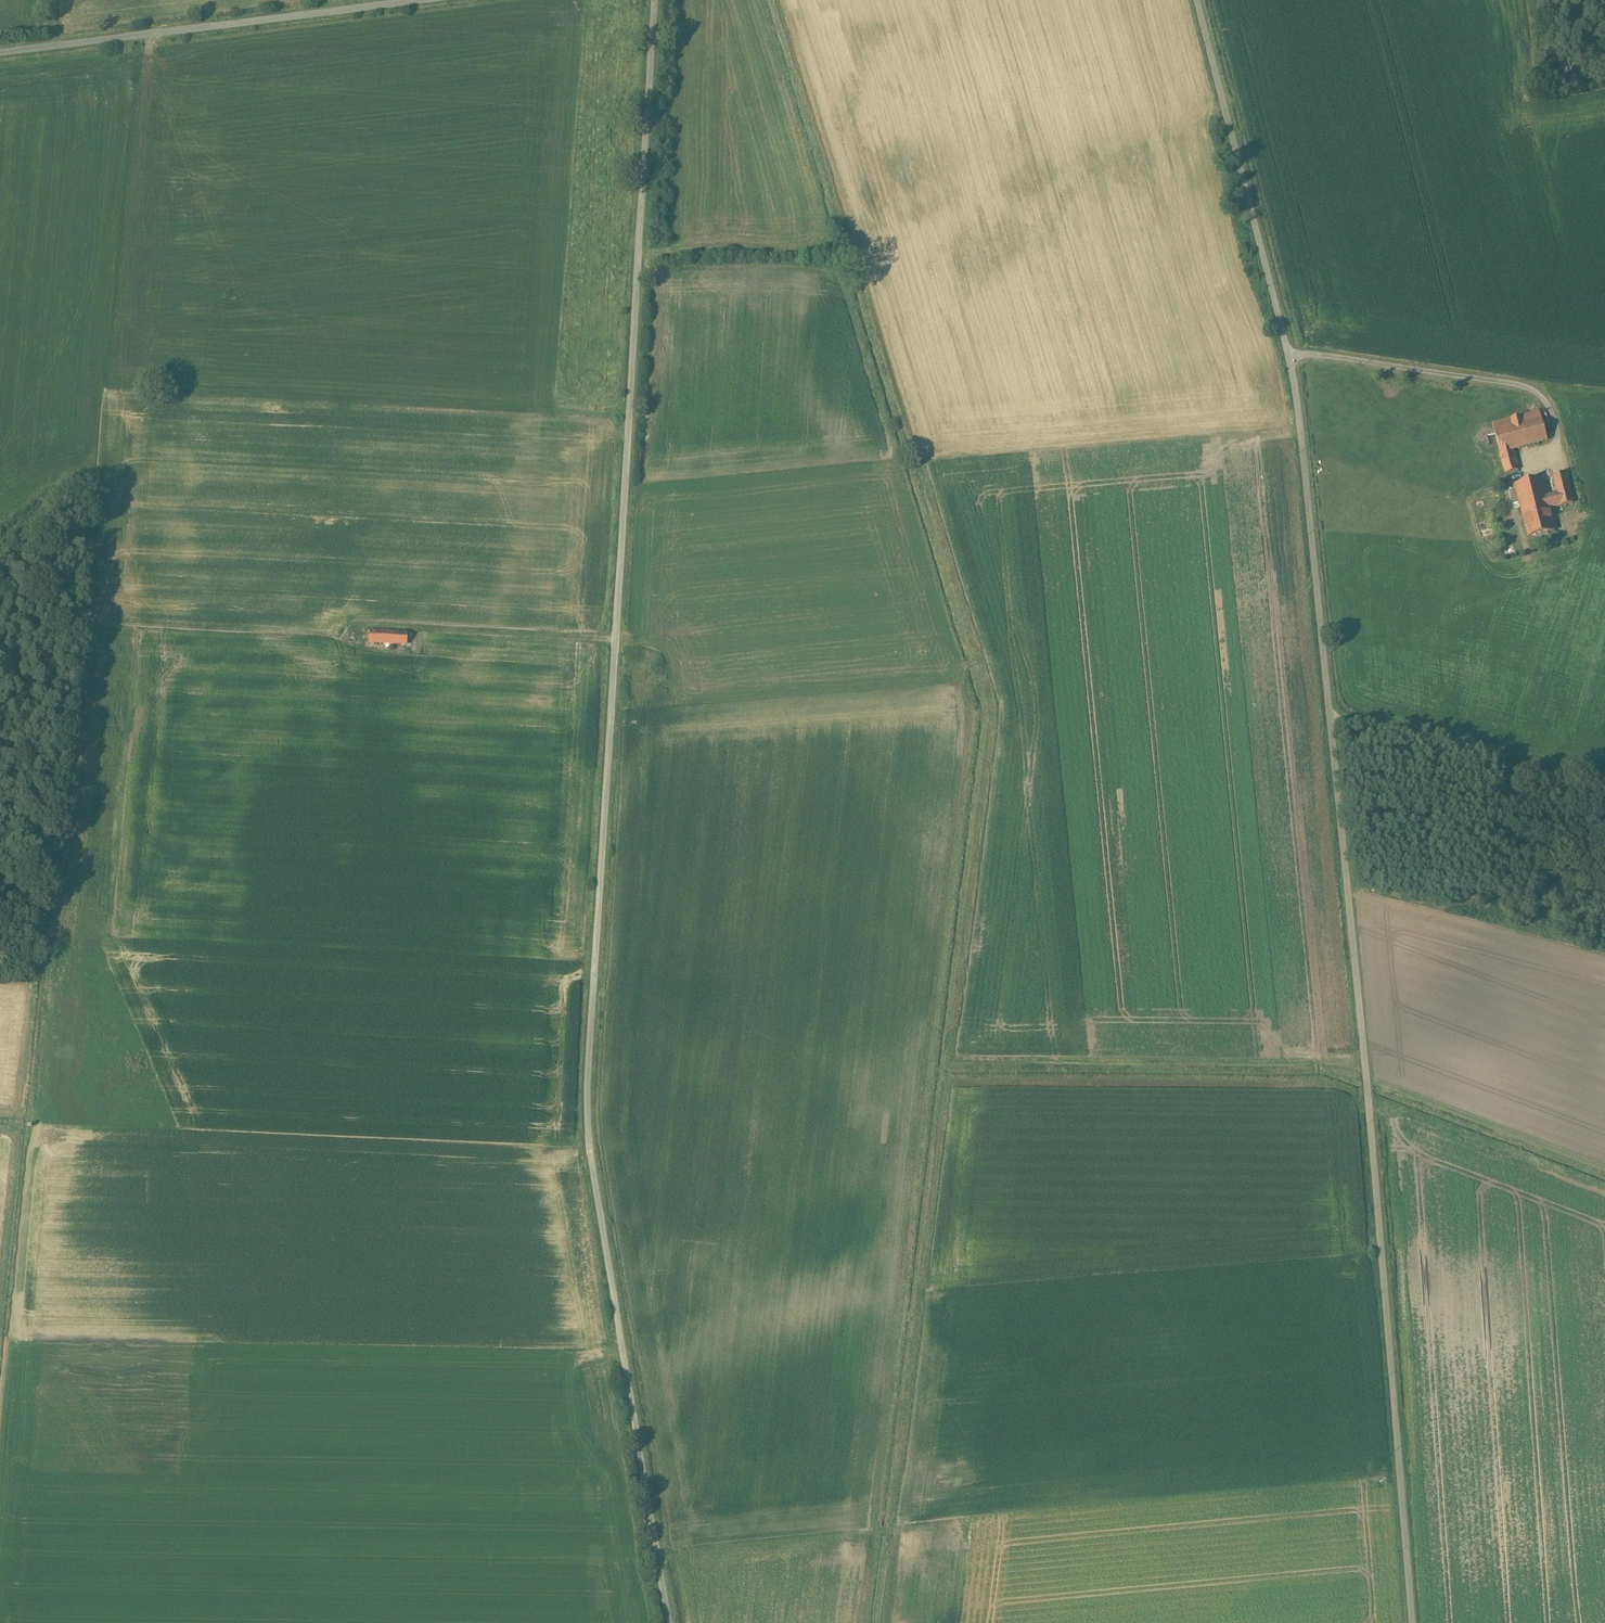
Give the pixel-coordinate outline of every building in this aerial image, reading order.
[(1519,416),(1492,424),(1500,453),(1513,450),(1547,440),(1539,411),(1519,416)] [(1513,450),(1500,453),(1506,473),(1518,470),(1513,450)] [(1565,472),(1553,475),(1557,493),(1545,496),(1548,508),(1560,505),(1561,506),(1573,503),(1565,472)] [(1541,478),(1515,485),(1528,537),(1554,531),(1548,508),(1545,496),(1541,478)] [(407,632),(369,630),(368,642),(406,644),(407,632)]
